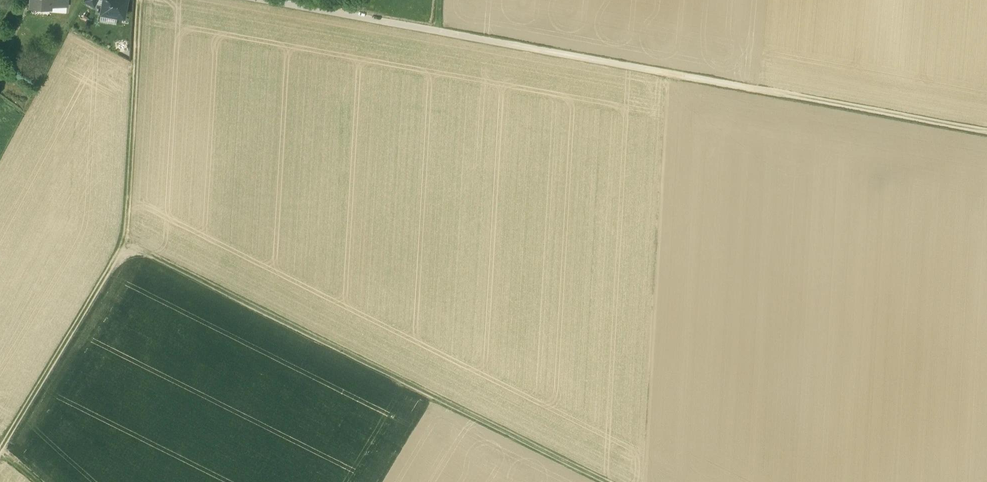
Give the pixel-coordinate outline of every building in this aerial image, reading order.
[(30,6),(36,6),(36,7),(38,10),(41,10),(43,8),(43,7),(50,7),(50,4),(67,6),(67,0),(30,0),(30,6)] [(124,18),(127,0),(103,0),(100,14),(124,18)]
